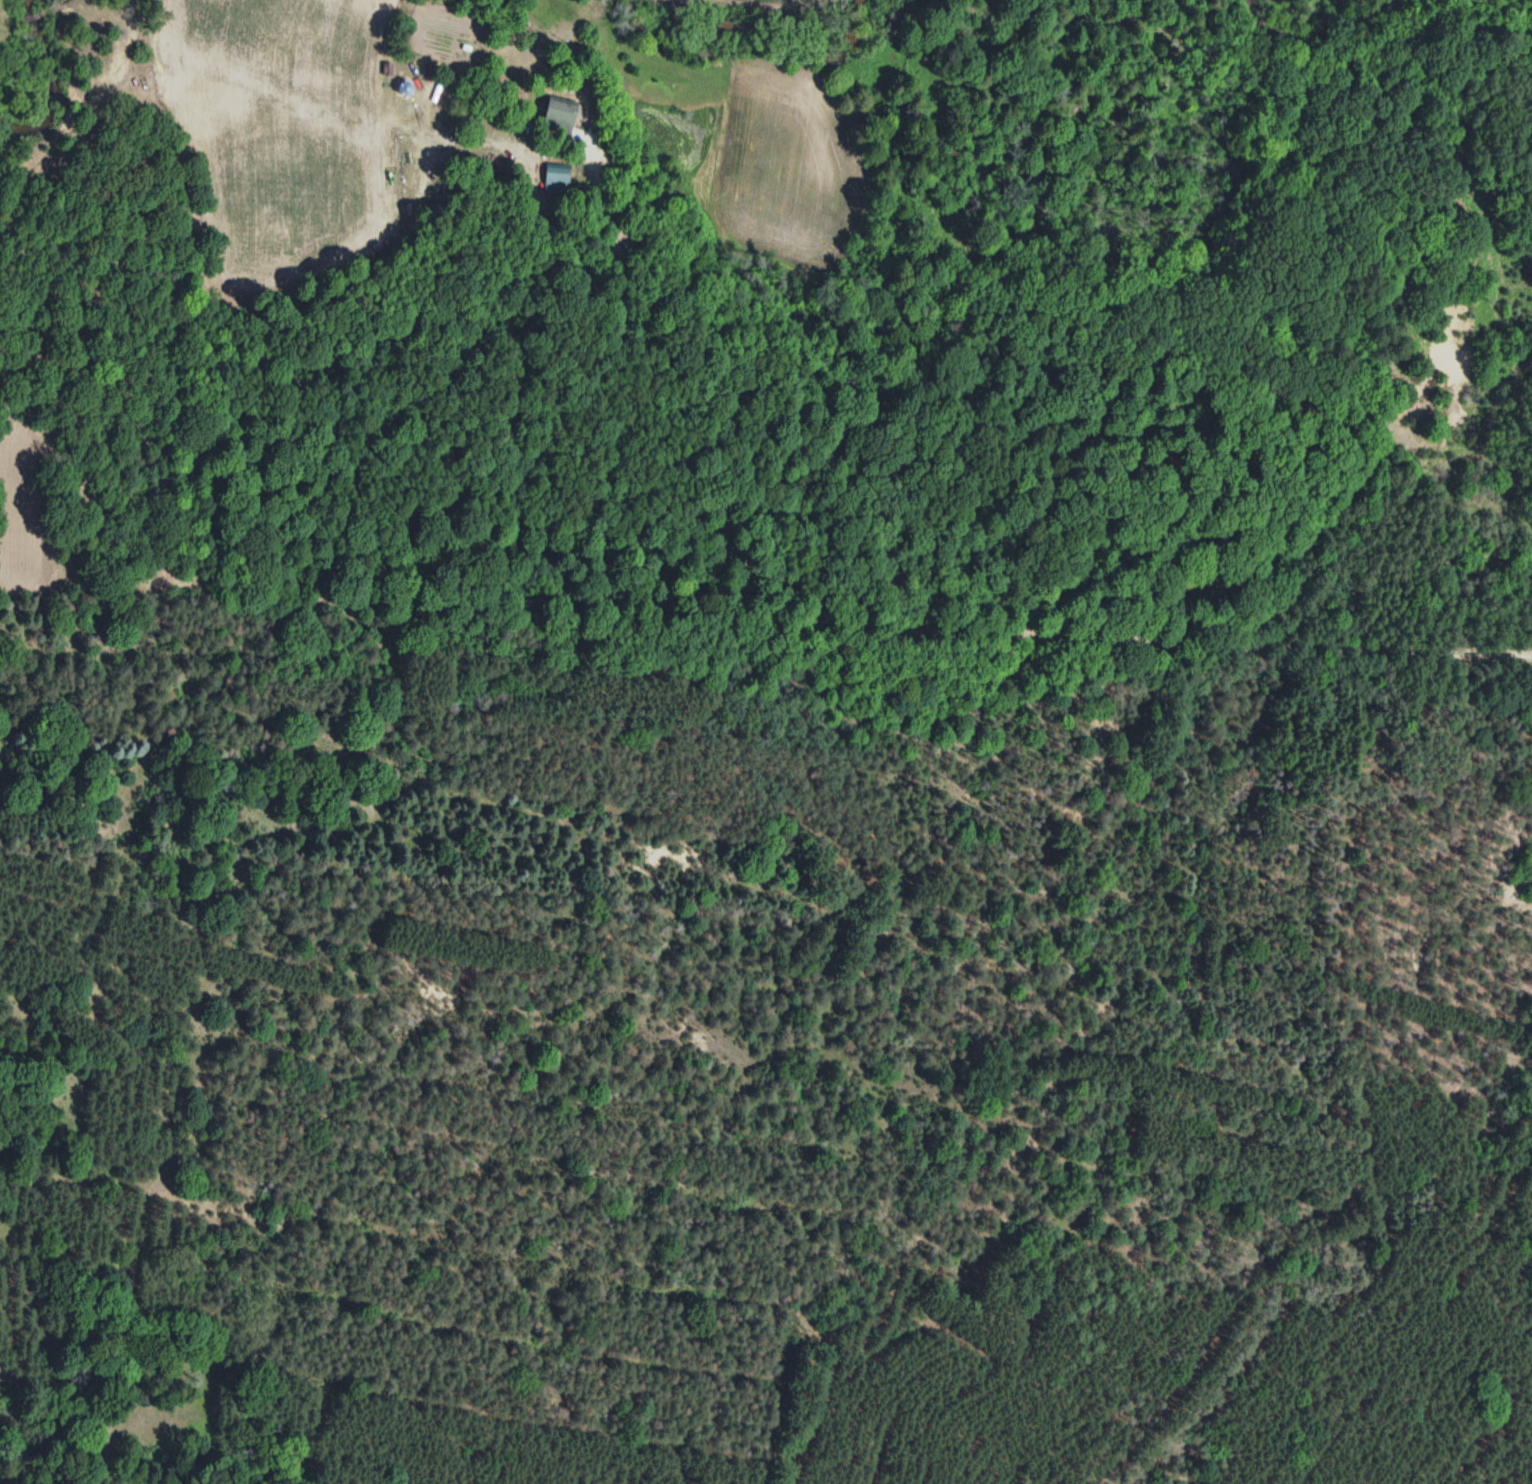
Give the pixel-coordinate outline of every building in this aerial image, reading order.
[(539,124),(569,128),(574,101),(544,96),(539,124)]
